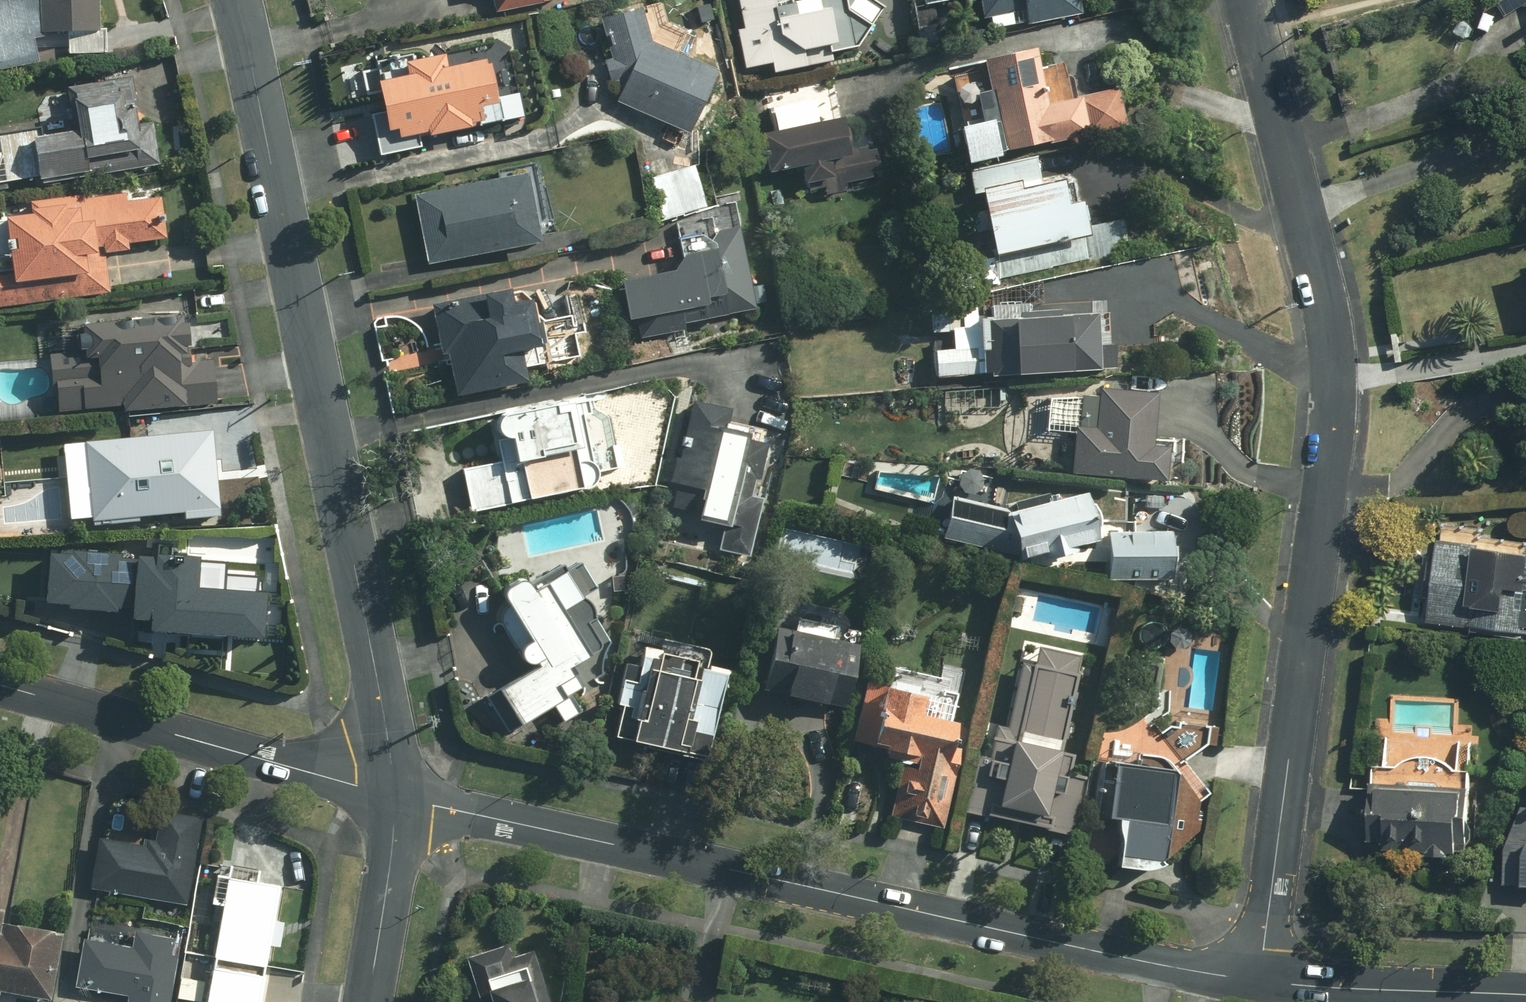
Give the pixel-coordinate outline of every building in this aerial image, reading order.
[(41,62),(33,40),(67,31),(66,54),(108,55),(108,26),(102,26),(102,0),(0,0),(0,71),(41,62)] [(494,12),(542,0),(491,0),(494,12)] [(790,3),(776,5),(775,0),(740,0),(745,31),(739,32),(744,64),(772,60),(773,71),(835,61),(834,51),(854,48),(883,5),(875,0),(790,0),(790,3)] [(1084,15),(1081,0),(963,0),(964,5),(982,1),(988,32),(1084,15)] [(681,42),(661,33),(652,12),(642,16),(637,4),(604,18),(627,75),(614,105),(689,136),(718,69),(677,52),(681,42)] [(969,164),(1128,129),(1119,89),(1083,97),(1075,61),(1046,68),(1042,49),(985,61),(987,69),(950,78),(969,164)] [(383,110),(370,113),(378,156),(425,147),(423,137),(472,128),(470,123),(483,120),(480,106),(504,102),(495,57),(449,66),(446,52),(406,60),(409,73),(377,79),(383,110)] [(8,187),(160,167),(154,121),(134,124),(128,76),(69,83),(75,129),(2,138),(8,187)] [(777,129),(759,133),(767,174),(803,167),(808,193),(883,179),(875,140),(851,145),(846,117),(817,123),(812,100),(772,107),(777,129)] [(982,282),(1133,250),(1126,218),(1093,225),(1087,197),(1070,201),(1064,176),(1045,181),(1039,153),(969,168),(974,192),(983,190),(996,252),(977,257),(982,282)] [(672,213),(706,206),(697,164),(644,176),(653,217),(672,213)] [(552,240),(538,172),(417,197),(431,265),(552,240)] [(106,259),(131,256),(130,246),(167,242),(162,196),(125,200),(124,195),(90,199),(89,192),(36,197),(38,213),(9,216),(14,266),(0,267),(0,305),(109,293),(106,259)] [(756,310),(733,200),(706,206),(672,213),(683,263),(623,275),(638,342),(692,331),(690,325),(756,310)] [(1002,310),(1087,294),(1083,274),(998,290),(1002,310)] [(510,305),(506,287),(428,305),(439,351),(448,349),(458,396),(530,380),(527,369),(580,357),(565,293),(510,305)] [(936,375),(1114,370),(1113,340),(1099,340),(1098,316),(986,319),(986,306),(931,308),(932,334),(956,334),(957,349),(935,350),(936,375)] [(122,412),(221,402),(217,364),(191,367),(186,321),(93,331),(94,347),(54,351),(61,413),(122,407),(122,412)] [(1080,396),(1077,474),(1183,478),(1185,440),(1155,439),(1157,390),(1101,387),(1101,396),(1080,396)] [(474,512),(599,484),(608,466),(617,464),(607,418),(593,421),(587,394),(494,415),(503,460),(464,469),(474,512)] [(729,407),(690,400),(669,506),(700,513),(699,519),(725,524),(720,548),(748,554),(771,438),(724,429),(729,407)] [(194,458),(191,430),(117,438),(119,460),(88,463),(90,481),(76,483),(79,516),(125,511),(126,516),(181,511),(182,523),(223,519),(217,456),(194,458)] [(1099,543),(1088,494),(1052,502),(1050,492),(1017,499),(1019,509),(954,496),(948,539),(1023,561),(1099,543)] [(1106,530),(1105,577),(1174,578),(1175,532),(1106,530)] [(1443,534),(1442,564),(1429,563),(1425,629),(1525,635),(1525,538),(1443,534)] [(201,558),(51,551),(48,606),(133,610),(132,620),(150,621),(150,631),(265,636),(267,595),(253,594),(254,565),(201,563),(201,558)] [(567,572),(563,566),(529,585),(524,576),(501,589),(511,606),(497,614),(531,675),(494,696),(514,731),(569,700),(562,687),(581,676),(574,664),(605,647),(590,619),(598,615),(586,593),(595,588),(582,564),(567,572)] [(794,627),(776,623),(762,692),(849,710),(862,647),(839,643),(843,623),(797,614),(794,627)] [(616,740),(689,753),(693,732),(718,736),(730,670),(705,666),(708,651),(635,637),(616,740)] [(1062,756),(1083,657),(1047,649),(1043,669),(1001,660),(970,812),(1073,833),(1088,762),(1062,756)] [(939,674),(870,661),(855,741),(906,751),(893,816),(945,826),(965,722),(952,720),(962,669),(941,665),(939,674)] [(1201,798),(1213,789),(1186,761),(1208,745),(1209,724),(1184,722),(1161,732),(1149,716),(1127,729),(1135,748),(1116,746),(1114,761),(1105,760),(1099,817),(1125,820),(1121,865),(1168,869),(1178,774),(1201,798)] [(1473,789),(1370,784),(1366,849),(1470,855),(1473,789)] [(1507,803),(1501,886),(1525,888),(1525,805),(1507,803)] [(101,836),(95,890),(188,901),(198,814),(157,809),(154,842),(101,836)] [(275,921),(280,888),(228,879),(207,1001),(260,1001),(270,945),(279,946),(283,922),(275,921)] [(0,903),(0,999),(1,994),(54,1001),(62,933),(5,926),(8,904),(0,903)] [(180,934),(97,923),(87,995),(127,1000),(127,1001),(171,1001),(172,997),(175,976),(180,934)] [(536,953),(507,963),(503,950),(465,963),(478,1001),(553,1001),(536,953)]
